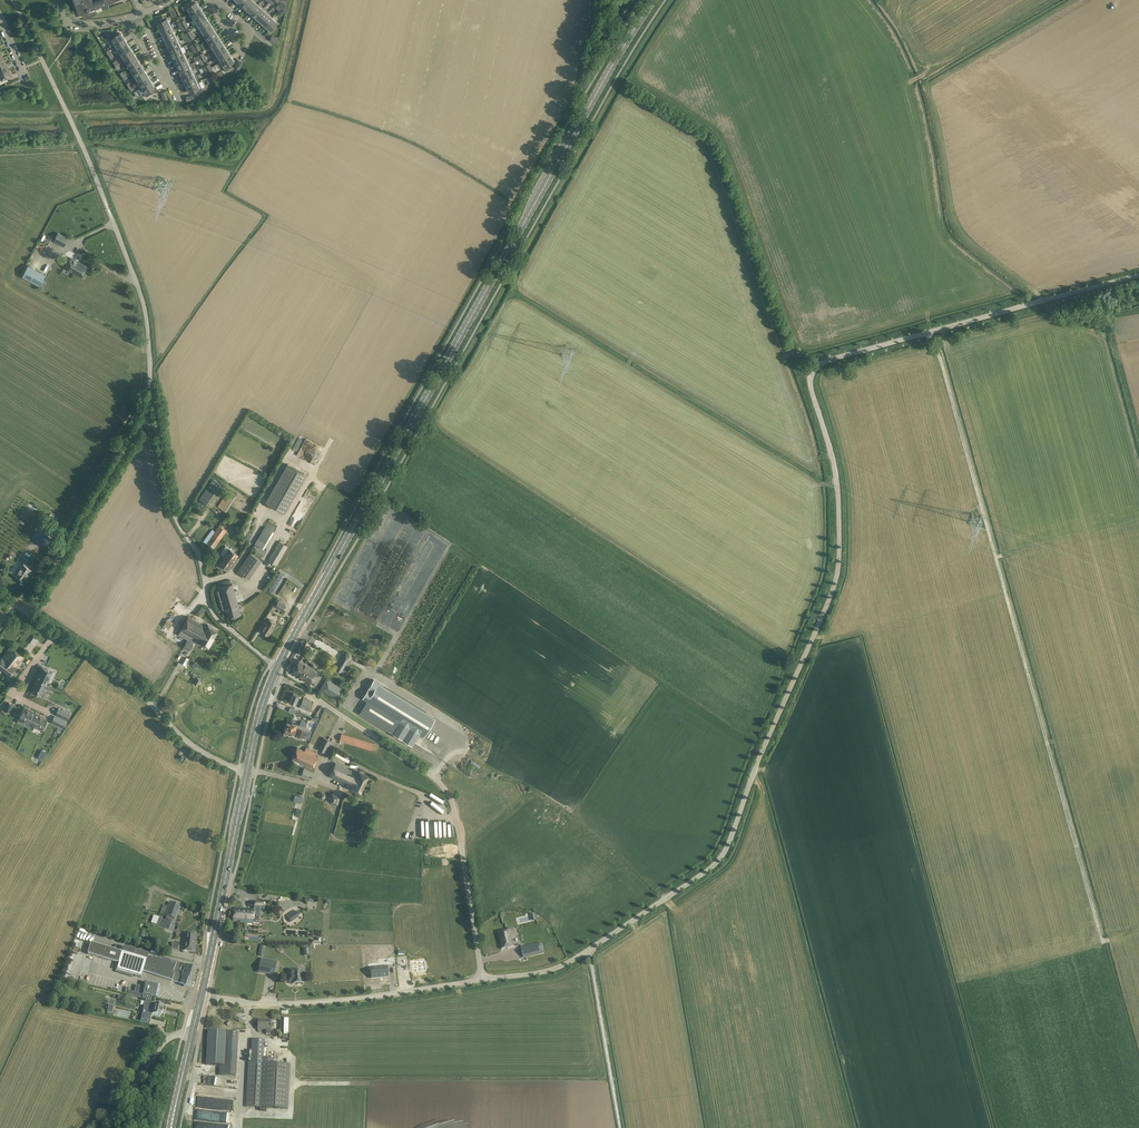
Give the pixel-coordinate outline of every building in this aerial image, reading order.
[(84,11),(93,7),(90,0),(73,0),(78,13),(84,11)] [(199,7),(200,7),(197,3),(196,2),(195,2),(194,0),(191,0),(180,7),(182,6),(184,9),(187,7),(191,13),(199,7)] [(240,5),(244,8),(245,7),(246,8),(253,1),(254,0),(245,0),(241,4),(240,5)] [(278,4),(277,5),(281,8),(285,12),(288,1),(285,0),(282,0),(278,4)] [(246,8),(251,12),(251,13),(258,5),(257,5),(253,1),(246,8)] [(251,13),(251,12),(250,13),(254,16),(255,17),(264,8),(259,3),(257,5),(258,5),(251,13)] [(199,7),(191,13),(194,18),(203,13),(202,12),(202,11),(203,10),(201,6),(200,7),(199,7)] [(93,7),(84,11),(86,17),(92,15),(93,15),(92,15),(93,16),(96,14),(93,7)] [(259,20),(260,21),(267,13),(267,14),(269,12),(264,8),(255,17),(258,21),(259,20)] [(204,11),(202,12),(203,13),(194,18),(192,19),(196,25),(198,24),(197,23),(206,18),(205,16),(206,15),(204,11)] [(260,21),(265,25),(272,18),(267,14),(267,13),(260,21)] [(157,23),(160,29),(169,25),(167,19),(164,20),(163,16),(156,19),(158,23),(157,23)] [(197,23),(198,24),(201,29),(209,23),(206,18),(197,23)] [(272,18),(265,25),(270,30),(277,22),(272,18)] [(199,30),(202,35),(213,29),(212,27),(213,27),(210,23),(209,23),(201,29),(199,30)] [(169,25),(160,29),(163,35),(172,30),(174,29),(171,24),(169,25)] [(216,34),(213,29),(202,35),(206,41),(208,40),(208,39),(216,34)] [(119,33),(117,30),(108,36),(113,45),(124,38),(123,38),(120,32),(119,33)] [(175,36),(172,30),(163,35),(165,40),(175,36)] [(220,39),(216,34),(208,39),(208,40),(206,41),(209,46),(211,45),(220,39)] [(167,44),(168,46),(179,41),(177,35),(175,36),(165,40),(167,45),(167,44)] [(113,45),(116,50),(127,43),(126,42),(127,41),(124,37),(123,38),(124,38),(113,45)] [(223,45),(220,39),(211,45),(209,46),(213,52),(215,50),(223,45)] [(179,41),(168,46),(171,52),(180,48),(182,47),(179,41)] [(116,50),(120,55),(130,49),(127,43),(116,50)] [(216,57),(227,50),(223,45),(215,50),(213,52),(216,57)] [(171,52),(174,58),(183,53),(180,48),(171,52)] [(134,54),(130,49),(120,55),(123,61),(125,60),(134,54)] [(230,55),(227,50),(216,57),(219,62),(221,61),(230,55)] [(174,58),(176,63),(188,58),(185,52),(183,53),(174,58)] [(137,59),(134,54),(125,60),(129,65),(137,59)] [(221,61),(219,62),(223,68),(226,71),(232,67),(230,63),(234,61),(230,55),(221,61)] [(178,67),(179,69),(188,65),(190,64),(188,58),(176,63),(175,64),(177,68),(178,67)] [(129,65),(132,70),(141,65),(140,65),(140,63),(138,59),(137,59),(129,65)] [(9,69),(6,63),(0,66),(0,73),(9,69)] [(144,68),(142,64),(140,65),(141,65),(132,70),(135,76),(144,70),(143,69),(144,68)] [(191,71),(193,70),(190,64),(188,65),(179,69),(182,75),(191,71)] [(9,69),(0,73),(0,75),(1,79),(0,80),(0,83),(0,84),(7,80),(6,77),(11,75),(9,69)] [(135,76),(139,81),(147,76),(144,70),(135,76)] [(196,75),(193,70),(191,71),(182,75),(180,75),(182,80),(184,79),(184,81),(194,76),(193,76),(196,75)] [(184,81),(187,86),(198,81),(196,75),(193,76),(194,76),(184,81)] [(147,76),(139,81),(142,86),(151,81),(147,76)] [(142,86),(140,87),(144,93),(146,97),(148,96),(153,93),(150,89),(154,86),(151,81),(142,86)] [(198,81),(187,86),(190,92),(194,90),(196,94),(203,91),(201,87),(198,81)] [(68,239),(58,234),(54,242),(63,247),(68,239)] [(74,273),(79,263),(71,259),(66,269),(74,273)] [(87,267),(79,263),(74,273),(81,277),(87,267)] [(102,269),(94,265),(92,269),(100,274),(102,269)] [(46,276),(28,266),(22,278),(40,288),(46,276)] [(285,514),(307,475),(287,463),(265,502),(285,514)] [(221,485),(214,480),(200,499),(207,504),(221,485)] [(235,496),(231,493),(227,499),(221,508),(225,511),(235,496)] [(211,545),(225,527),(217,521),(208,533),(206,531),(201,538),(211,545)] [(58,532),(42,522),(32,537),(48,547),(58,532)] [(273,532),(265,527),(255,544),(264,549),(273,532)] [(287,546),(279,541),(267,560),(275,565),(287,546)] [(238,554),(225,545),(220,553),(223,555),(218,563),(227,569),(238,554)] [(266,551),(255,545),(252,549),(264,555),(266,551)] [(237,569),(247,577),(261,558),(251,551),(237,569)] [(31,562),(22,556),(20,560),(24,563),(18,572),(19,573),(17,577),(20,579),(19,581),(24,584),(33,571),(27,567),(31,562)] [(230,584),(229,579),(218,583),(220,590),(215,591),(220,608),(219,608),(219,610),(225,608),(228,618),(241,614),(232,583),(230,584)] [(286,605),(278,600),(274,606),(282,611),(286,605)] [(204,614),(203,614),(206,609),(202,606),(198,612),(200,613),(198,615),(202,618),(204,614)] [(193,643),(195,639),(196,637),(198,639),(202,633),(203,633),(206,627),(188,616),(178,634),(187,640),(193,643)] [(276,623),(268,618),(261,630),(269,635),(271,631),(276,623)] [(208,625),(206,627),(203,633),(206,635),(207,634),(213,637),(217,630),(208,625)] [(113,628),(108,636),(113,639),(112,640),(116,642),(121,645),(124,640),(129,643),(133,634),(123,628),(123,629),(119,627),(117,630),(113,628)] [(206,635),(203,633),(202,633),(198,639),(196,637),(195,639),(199,641),(198,642),(208,647),(213,637),(207,634),(206,635)] [(193,643),(187,640),(183,647),(188,650),(193,643)] [(10,646),(2,657),(1,657),(0,659),(0,668),(10,675),(16,668),(15,666),(23,656),(10,646)] [(317,671),(300,660),(292,672),(310,683),(317,671)] [(38,675),(36,679),(46,684),(52,672),(43,667),(39,675),(38,675)] [(46,684),(36,679),(35,683),(34,686),(33,686),(31,690),(41,696),(44,691),(43,690),(45,688),(46,684)] [(342,689),(327,680),(321,690),(336,699),(342,689)] [(436,718),(374,680),(368,689),(372,692),(359,713),(412,746),(419,733),(424,736),(436,718)] [(313,702),(292,693),(289,701),(295,704),(297,700),(301,701),(299,705),(309,709),(313,702)] [(8,702),(4,710),(9,713),(13,705),(8,702)] [(31,723),(35,713),(31,711),(31,712),(23,708),(19,718),(26,722),(27,722),(31,723)] [(58,708),(55,714),(68,720),(70,714),(58,708)] [(40,716),(35,713),(31,723),(34,725),(34,726),(42,729),(47,719),(40,716)] [(66,722),(60,719),(57,726),(63,728),(66,722)] [(307,724),(301,722),(300,725),(292,723),(292,724),(287,722),(286,727),(285,727),(285,729),(286,729),(285,731),(289,732),(289,733),(310,739),(312,732),(305,730),(307,724)] [(375,743),(340,733),(339,740),(373,749),(375,743)] [(331,741),(323,737),(318,748),(326,752),(331,741)] [(309,748),(307,747),(305,751),(298,747),(292,758),(305,764),(304,767),(301,774),(310,778),(313,771),(311,770),(312,767),(317,756),(316,755),(317,753),(308,749),(309,748)] [(42,750),(38,758),(41,760),(47,753),(42,750)] [(334,751),(333,755),(347,760),(349,757),(334,751)] [(357,772),(337,763),(331,777),(346,784),(347,783),(352,785),(351,788),(361,792),(369,776),(360,771),(358,775),(356,774),(357,772)] [(341,795),(333,793),(331,798),(327,796),(326,800),(330,801),(338,804),(341,795)] [(303,797),(295,795),(293,801),(301,804),(303,797)] [(181,905),(171,901),(170,906),(165,904),(162,913),(169,915),(168,918),(174,921),(175,918),(176,918),(181,905)] [(259,916),(254,916),(254,911),(234,909),(233,922),(253,924),(253,923),(259,923),(259,916)] [(299,917),(295,910),(286,916),(291,923),(299,917)] [(151,922),(169,929),(172,922),(153,915),(151,922)] [(511,935),(509,930),(509,929),(498,932),(502,949),(513,946),(511,935)] [(197,934),(185,932),(182,950),(195,952),(197,934)] [(88,954),(119,963),(117,969),(142,977),(149,954),(124,946),(123,951),(91,942),(88,954)] [(541,943),(521,948),(524,958),(544,953),(541,943)] [(178,983),(181,977),(181,976),(177,975),(175,974),(176,970),(179,971),(182,964),(171,961),(170,961),(149,954),(143,971),(171,981),(178,983)] [(276,962),(261,959),(258,973),(274,976),(276,962)] [(416,961),(410,961),(412,973),(426,971),(425,960),(416,961)] [(185,965),(181,976),(181,977),(192,981),(193,981),(197,969),(185,965)] [(388,968),(371,968),(371,978),(388,978),(388,968)] [(297,972),(297,970),(288,970),(289,982),(293,982),(293,984),(297,984),(297,985),(300,985),(300,984),(302,984),(301,972),(297,972)] [(181,977),(178,983),(184,985),(183,986),(189,989),(192,981),(181,977)] [(147,999),(151,1000),(152,997),(157,998),(160,986),(145,983),(143,991),(143,993),(142,994),(142,995),(143,995),(143,998),(147,999)] [(143,993),(143,991),(141,991),(142,987),(136,985),(135,992),(141,993),(143,993)] [(151,1000),(147,999),(145,1006),(146,1007),(145,1012),(144,1012),(144,1013),(144,1016),(143,1016),(143,1015),(141,1023),(150,1025),(152,1014),(161,1017),(162,1013),(163,1009),(163,1006),(151,1003),(151,1000)] [(270,1020),(258,1020),(258,1030),(266,1030),(266,1034),(270,1034),(270,1020)] [(237,1033),(207,1031),(206,1053),(236,1055),(237,1033)] [(264,1041),(252,1040),(251,1063),(248,1063),(246,1107),(288,1109),(290,1065),(262,1063),(264,1041)] [(222,1086),(223,1077),(201,1077),(200,1085),(222,1086)] [(232,1111),(234,1097),(220,1096),(220,1093),(217,1092),(217,1097),(204,1096),(204,1098),(200,1098),(199,1100),(196,1100),(195,1108),(194,1108),(193,1119),(202,1120),(202,1117),(205,1117),(206,1114),(213,1115),(213,1113),(210,1113),(210,1109),(232,1111)]
